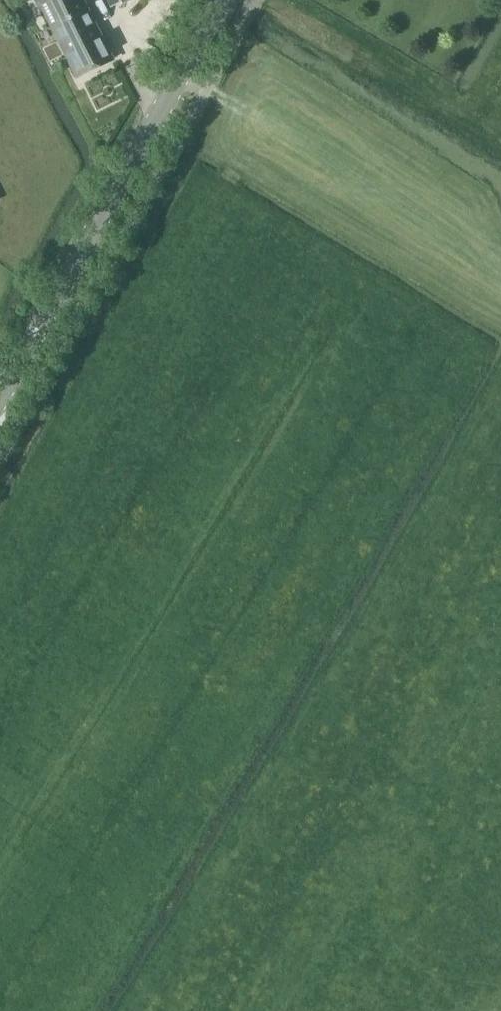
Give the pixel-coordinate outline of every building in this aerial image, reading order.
[(59,43),(45,50),(50,60),(64,53),(76,78),(112,60),(82,0),(38,0),(59,43)]
